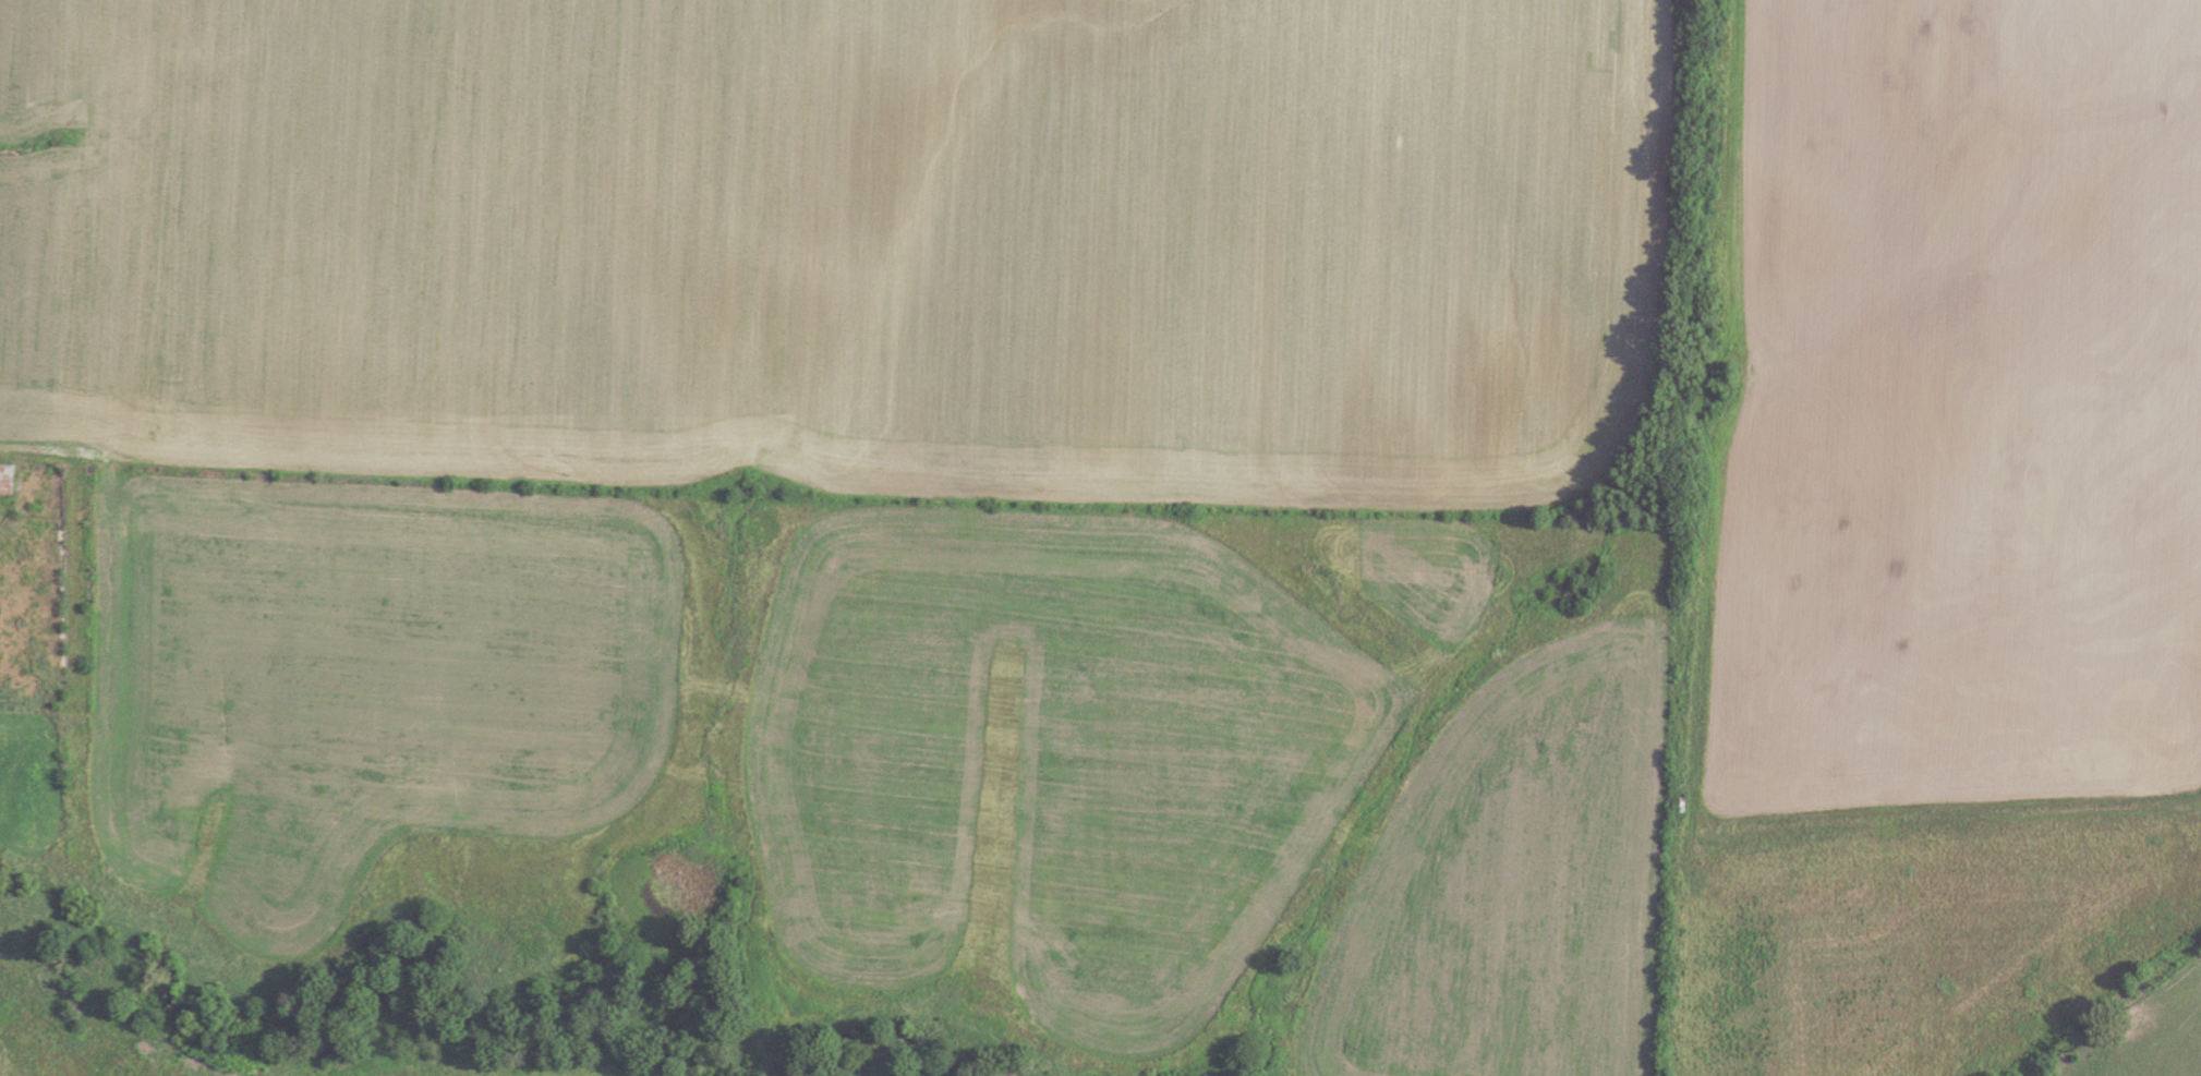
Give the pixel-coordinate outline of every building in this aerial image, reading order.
[(12,463),(0,463),(0,494),(12,494),(12,463)]
